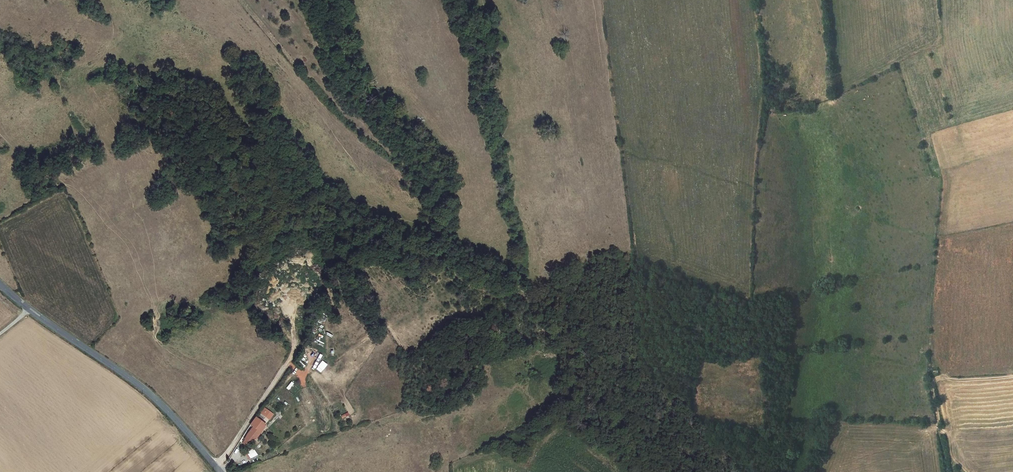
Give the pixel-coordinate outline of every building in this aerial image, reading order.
[(287,389),(293,392),(296,385),(290,382),(287,389)] [(261,414),(270,420),(274,414),(265,408),(261,414)] [(266,424),(269,421),(261,414),(258,417),(266,424)] [(250,425),(254,427),(248,434),(245,439),(251,444),(255,440),(265,426),(255,418),(250,425)]
